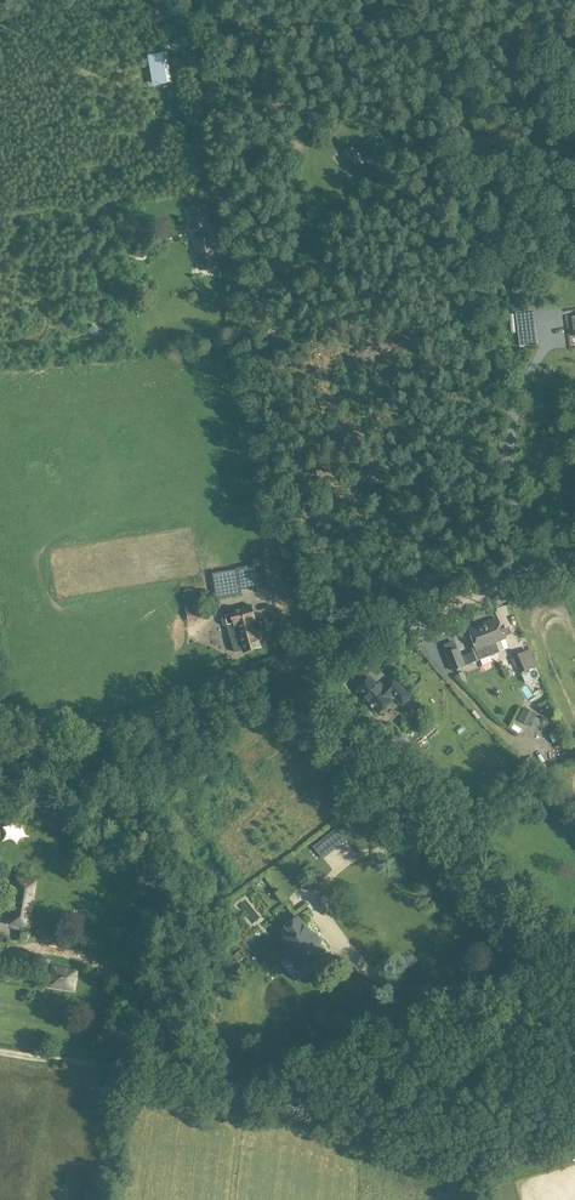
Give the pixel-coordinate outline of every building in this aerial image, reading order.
[(168,85),(164,56),(147,58),(148,65),(151,65),(153,80),(157,80),(158,86),(168,85)] [(183,121),(189,132),(194,130),(188,119),(183,121)] [(306,134),(293,131),(291,142),(304,145),(306,134)] [(369,162),(359,149),(357,150),(353,145),(346,151),(344,148),(332,158),(348,179),(358,172),(357,170),(369,162)] [(206,228),(203,208),(190,210),(193,230),(206,228)] [(213,238),(196,241),(201,270),(217,267),(213,238)] [(522,291),(521,279),(512,280),(513,292),(522,291)] [(535,324),(516,326),(518,347),(537,345),(535,324)] [(266,563),(237,568),(227,570),(213,573),(218,600),(242,595),(241,589),(270,583),(266,563)] [(286,580),(293,578),(291,569),(283,572),(286,580)] [(185,595),(183,595),(188,621),(210,617),(205,590),(194,593),(193,590),(191,589),(186,590),(184,592),(185,595)] [(244,652),(260,648),(256,633),(260,632),(261,628),(260,624),(257,621),(255,621),(251,606),(224,613),(222,620),(223,625),(228,628),(234,651),(235,651),(235,653),(244,651),(244,652)] [(506,636),(513,634),(506,610),(499,612),(506,636)] [(505,639),(498,620),(486,624),(490,635),(487,636),(491,645),(495,654),(500,652),(496,643),(505,639)] [(466,635),(477,661),(495,654),(491,645),(487,636),(490,635),(486,624),(469,631),(470,633),(466,635)] [(439,644),(452,672),(465,666),(452,639),(439,644)] [(525,683),(541,677),(530,648),(522,651),(523,653),(511,657),(514,667),(519,665),(525,683)] [(394,697),(402,705),(410,697),(393,680),(385,688),(380,683),(378,685),(371,678),(357,692),(378,713),(394,697)] [(520,693),(528,705),(535,700),(528,688),(520,693)] [(550,703),(537,704),(537,714),(551,713),(550,703)] [(522,719),(529,725),(536,716),(529,710),(522,719)] [(561,728),(549,733),(555,744),(566,738),(561,728)] [(429,785),(421,775),(414,780),(423,790),(429,785)] [(473,816),(463,825),(477,840),(487,830),(473,816)] [(4,870),(20,868),(19,852),(3,853),(4,870)] [(38,883),(16,879),(8,927),(29,931),(38,883)] [(281,949),(299,971),(304,966),(305,968),(324,952),(316,943),(320,940),(316,934),(312,937),(298,919),(288,928),(292,933),(283,940),(286,944),(281,949)] [(244,957),(239,951),(233,956),(238,962),(244,957)] [(51,965),(47,987),(75,992),(78,970),(51,965)]
